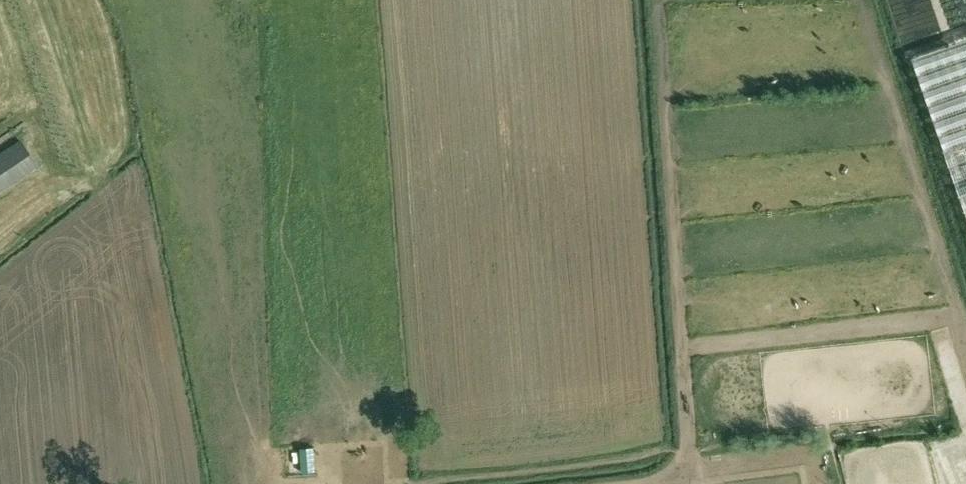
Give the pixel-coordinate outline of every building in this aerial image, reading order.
[(930,94),(964,192),(960,194),(965,210),(965,82),(930,94)] [(0,152),(0,188),(37,164),(20,139),(0,152)]
